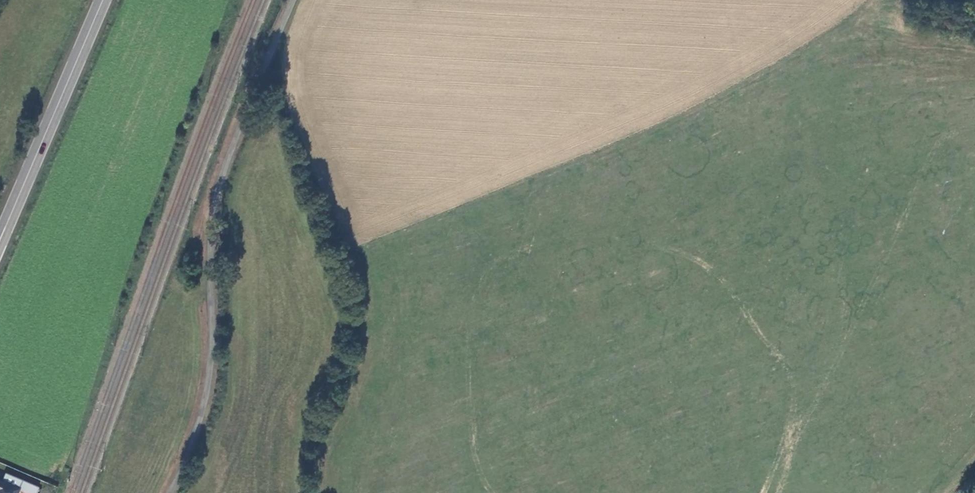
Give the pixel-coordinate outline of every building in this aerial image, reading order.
[(21,492),(24,492),(38,492),(40,489),(7,475),(4,482),(0,481),(0,492),(20,492),(21,492)]
